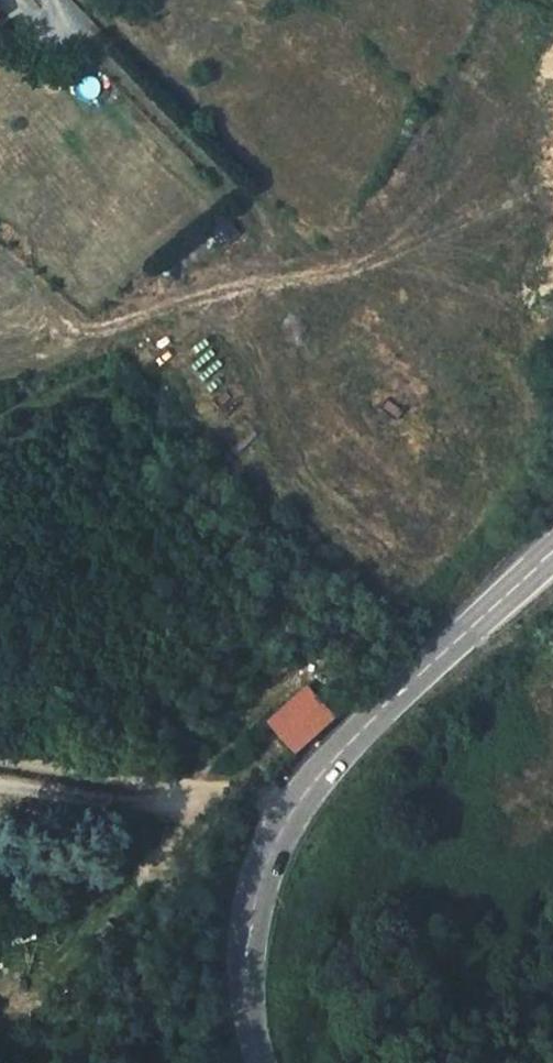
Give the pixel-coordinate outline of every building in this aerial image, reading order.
[(297,748),(333,715),(308,689),(274,720),(297,748)]
